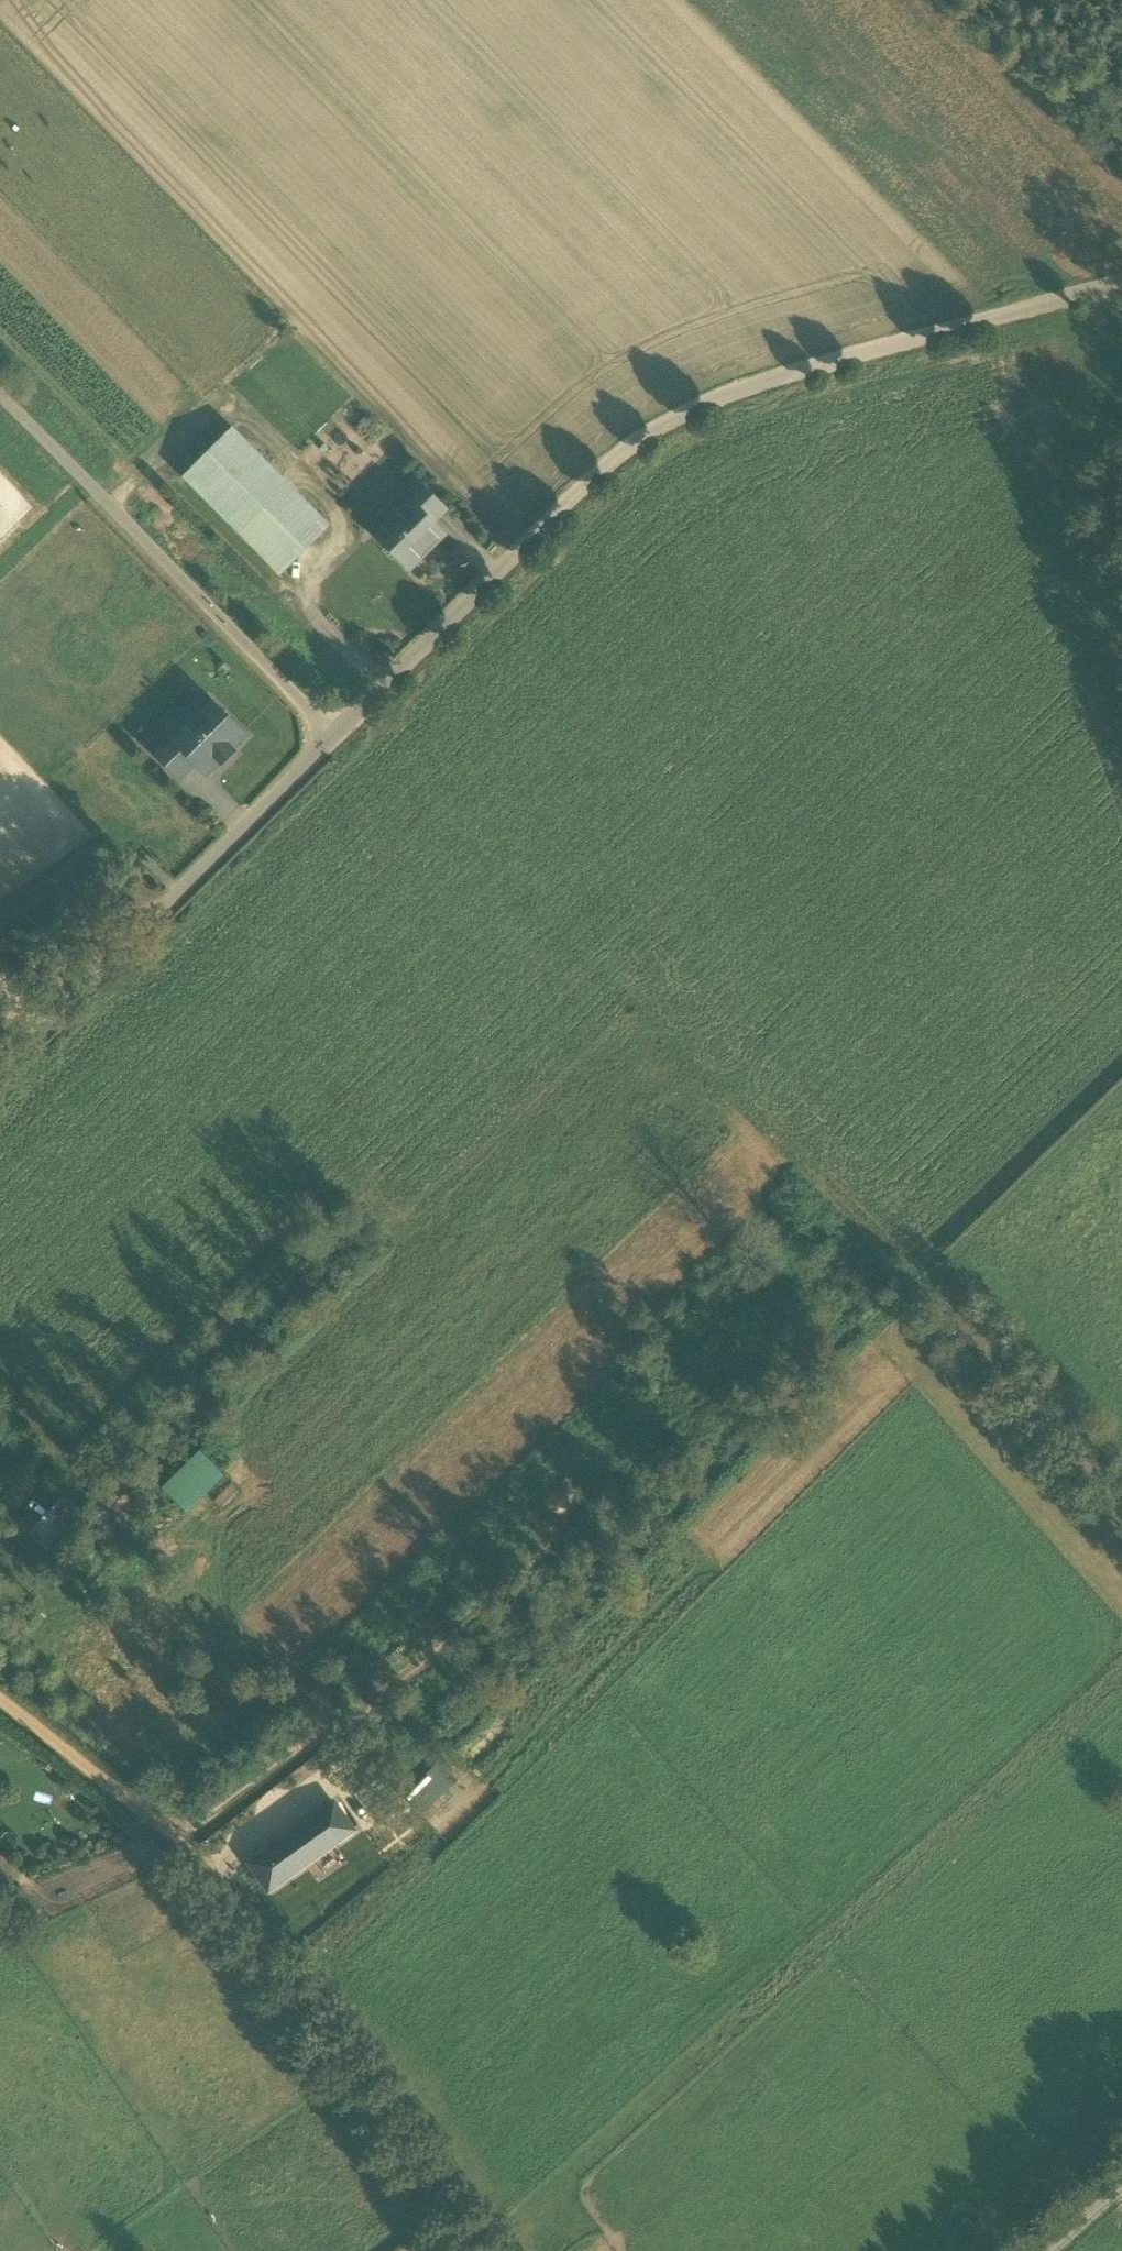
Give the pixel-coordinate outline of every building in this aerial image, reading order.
[(187,478),(280,572),(327,525),(234,431),(187,478)] [(409,500),(431,523),(444,510),(415,481),(402,494),(408,501),(409,500)] [(408,501),(402,494),(369,527),(375,533),(408,501)] [(375,533),(409,568),(443,534),(431,523),(409,500),(408,501),(375,533)] [(201,693),(165,729),(174,737),(210,701),(201,693)] [(195,761),(206,772),(243,735),(210,701),(174,737),(172,739),(195,761)] [(149,746),(180,777),(195,761),(172,739),(174,737),(165,729),(149,746)] [(201,1451),(164,1488),(185,1509),(222,1473),(201,1451)] [(64,1496),(29,1533),(50,1553),(85,1517),(64,1496)] [(356,1792),(373,1816),(396,1800),(379,1776),(356,1792)] [(373,1816),(379,1824),(402,1807),(396,1800),(373,1816)] [(334,1801),(248,1862),(269,1891),(355,1830),(334,1801)]
